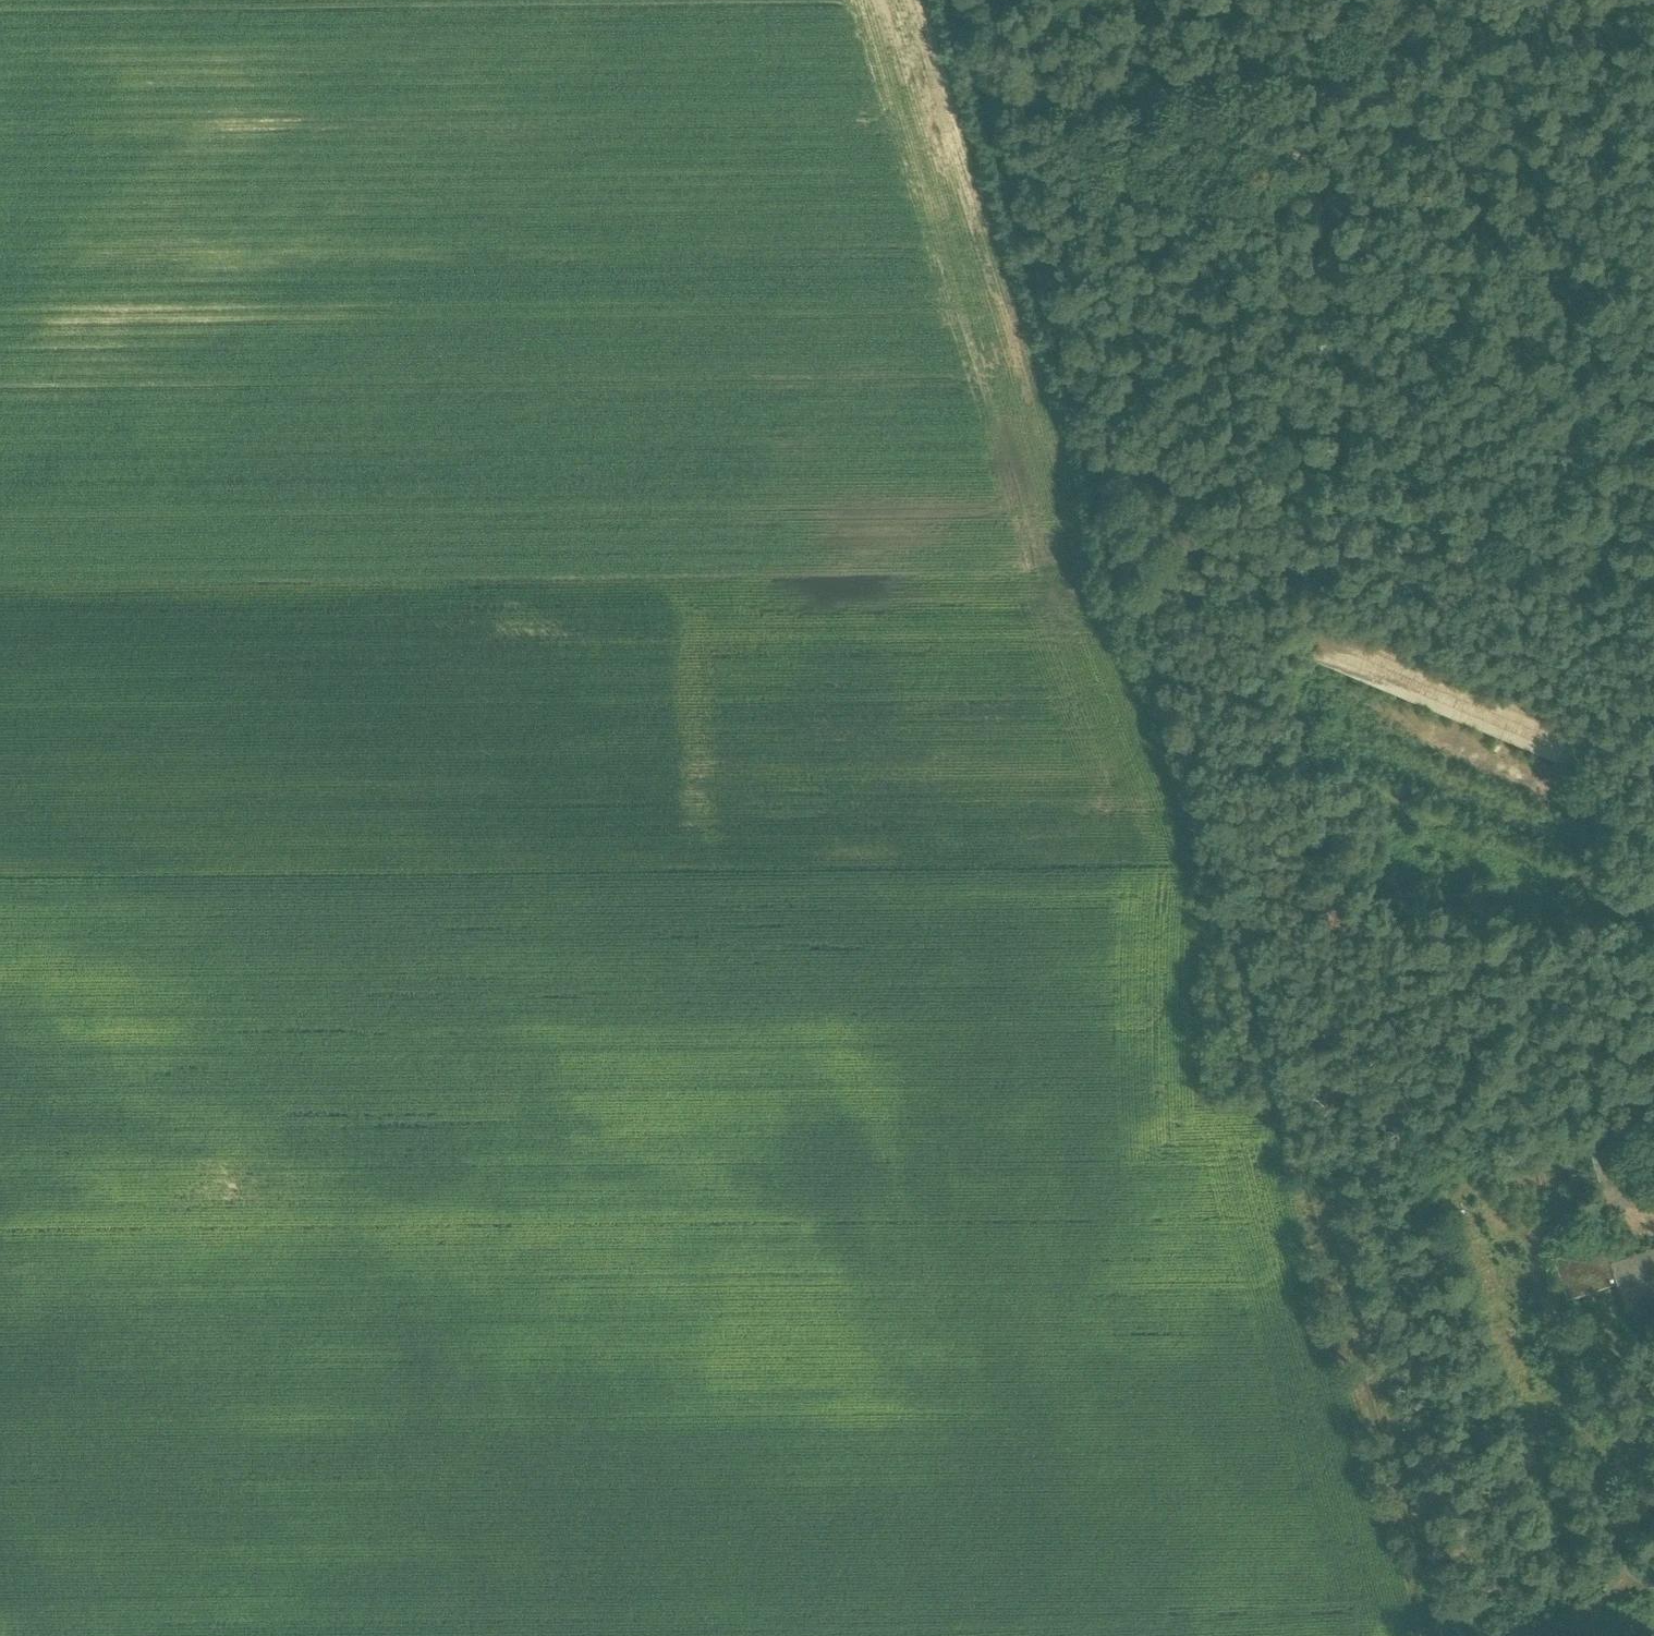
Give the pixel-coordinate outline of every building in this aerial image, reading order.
[(1552,1253),(1566,1298),(1617,1282),(1627,1314),(1653,1305),(1653,1244),(1620,1254),(1614,1234),(1552,1253)]
